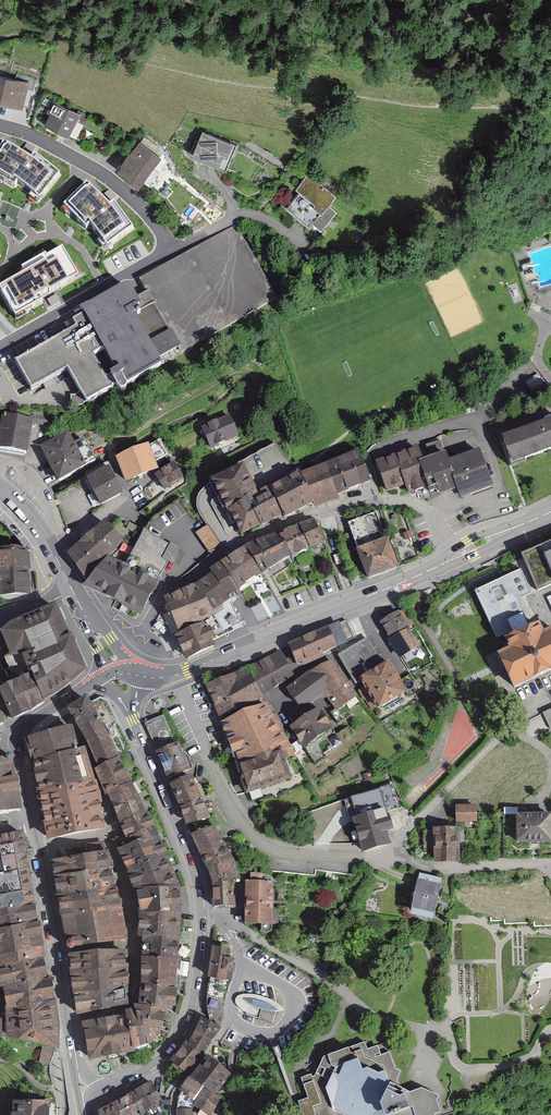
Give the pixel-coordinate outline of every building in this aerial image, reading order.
[(9,18),(3,0),(0,0),(0,21),(9,18)] [(0,74),(0,101),(27,107),(33,81),(0,74)] [(90,115),(54,100),(48,115),(55,118),(52,127),(75,136),(79,124),(85,127),(90,115)] [(240,145),(206,132),(197,154),(232,169),(240,145)] [(167,156),(144,141),(123,172),(146,187),(167,156)] [(51,187),(59,176),(36,157),(30,163),(5,147),(0,155),(0,184),(14,193),(17,186),(26,193),(39,204),(51,187)] [(342,194),(310,172),(297,190),(305,194),(293,211),(326,236),(342,213),(333,208),(342,194)] [(107,259),(121,250),(139,239),(120,206),(105,214),(84,190),(59,210),(79,234),(89,228),(107,259)] [(77,323),(16,358),(32,387),(68,366),(88,400),(117,384),(122,388),(127,385),(127,380),(282,295),(235,226),(140,278),(146,290),(140,295),(129,280),(92,301),(81,307),(83,312),(74,317),(77,323)] [(60,250),(19,271),(25,281),(0,294),(0,305),(13,329),(41,315),(36,304),(78,283),(60,250)] [(39,421),(5,416),(0,452),(34,457),(39,421)] [(243,439),(234,419),(202,434),(211,453),(243,439)] [(502,442),(514,472),(550,458),(550,424),(502,442)] [(77,430),(45,447),(62,480),(94,463),(77,430)] [(443,432),(428,436),(430,443),(445,439),(443,432)] [(159,440),(123,459),(135,480),(164,464),(161,457),(167,454),(159,440)] [(418,452),(376,466),(387,496),(407,488),(411,498),(432,491),(423,465),(418,452)] [(371,483),(359,453),(313,474),(325,504),(349,493),(371,483)] [(451,455),(423,465),(432,491),(434,495),(437,494),(439,501),(457,495),(460,504),(493,492),(480,454),(454,463),(451,455)] [(112,466),(87,481),(103,508),(129,493),(112,466)] [(189,481),(180,467),(159,481),(168,495),(189,481)] [(258,498),(243,468),(211,484),(241,538),(283,521),(270,493),(258,498)] [(313,474),(270,493),(283,521),(295,516),(297,520),(325,504),(313,474)] [(183,497),(150,513),(157,526),(190,510),(183,497)] [(384,510),(353,522),(376,579),(407,566),(384,510)] [(131,511),(116,524),(140,552),(148,539),(137,526),(141,523),(131,511)] [(112,518),(71,550),(92,577),(134,545),(116,524),(112,518)] [(334,544),(324,522),(310,528),(320,551),(334,544)] [(223,544),(210,525),(198,533),(211,552),(223,544)] [(320,551),(310,528),(294,534),(305,559),(320,551)] [(192,552),(176,543),(175,545),(152,532),(148,539),(140,552),(135,561),(146,567),(167,579),(177,563),(183,566),(192,552)] [(305,561),(294,534),(258,549),(273,576),(305,561)] [(5,574),(37,573),(35,547),(4,549),(0,548),(0,568),(5,568),(5,574)] [(520,572),(476,594),(497,641),(509,639),(519,627),(534,615),(521,597),(550,586),(550,555),(545,557),(541,548),(521,557),(514,562),(520,572)] [(273,576),(258,549),(223,574),(241,597),(273,576)] [(146,567),(125,554),(94,580),(127,599),(146,567)] [(171,582),(146,567),(127,599),(151,614),(171,582)] [(37,573),(5,574),(6,581),(0,582),(0,591),(7,591),(7,595),(38,594),(37,573)] [(223,574),(204,586),(215,595),(224,616),(236,604),(241,597),(223,574)] [(204,586),(168,607),(170,614),(165,616),(175,636),(224,616),(215,595),(204,586)] [(222,628),(225,636),(247,626),(236,604),(224,616),(213,622),(217,630),(222,628)] [(31,660),(71,639),(58,607),(13,628),(24,646),(31,660)] [(417,632),(404,608),(379,622),(392,646),(417,632)] [(213,622),(182,636),(194,662),(221,650),(219,643),(227,640),(225,636),(222,628),(217,630),(213,622)] [(335,626),(288,646),(298,668),(344,648),(335,626)] [(24,646),(13,628),(5,634),(14,651),(24,646)] [(435,663),(419,635),(394,649),(410,677),(435,663)] [(499,666),(513,696),(550,680),(550,642),(546,645),(542,635),(512,648),(517,658),(499,666)] [(71,639),(31,660),(52,698),(83,672),(71,639)] [(402,697),(369,640),(343,656),(376,712),(402,697)] [(31,660),(24,646),(14,651),(10,653),(18,672),(36,708),(52,698),(31,660)] [(298,675),(282,651),(253,670),(269,694),(298,675)] [(335,660),(291,690),(305,712),(328,696),(340,712),(361,698),(335,660)] [(269,696),(253,670),(232,679),(246,710),(269,696)] [(15,678),(4,684),(21,719),(36,708),(18,672),(13,674),(15,678)] [(246,710),(232,679),(208,685),(220,719),(246,710)] [(86,701),(70,711),(92,751),(99,767),(117,759),(117,757),(130,749),(107,701),(100,700),(89,706),(86,701)] [(266,707),(224,725),(240,772),(282,754),(291,749),(266,707)] [(346,743),(324,708),(292,729),(317,769),(331,760),(327,754),(346,743)] [(164,715),(143,723),(168,778),(192,768),(186,750),(182,750),(164,715)] [(29,737),(26,738),(33,763),(82,749),(81,747),(77,748),(70,724),(29,737)] [(82,749),(33,763),(39,792),(94,782),(84,749),(82,749)] [(282,754),(240,772),(248,797),(291,781),(282,754)] [(17,811),(20,810),(10,758),(7,758),(0,760),(0,814),(17,811)] [(117,759),(99,767),(109,794),(130,784),(117,759)] [(211,816),(192,773),(171,780),(186,821),(194,819),(211,816)] [(39,792),(46,824),(101,813),(97,792),(94,782),(39,792)] [(130,784),(109,794),(115,822),(145,813),(130,784)] [(477,808),(457,809),(458,826),(477,825),(477,808)] [(382,812),(357,819),(366,853),(389,847),(386,835),(397,832),(394,820),(385,823),(382,812)] [(101,813),(46,824),(50,839),(53,838),(101,828),(98,817),(102,816),(101,813)] [(145,813),(115,822),(118,839),(155,833),(145,813)] [(515,821),(516,851),(550,850),(550,820),(515,821)] [(215,824),(192,831),(203,862),(230,851),(215,824)] [(462,829),(434,830),(435,865),(463,864),(462,829)] [(155,833),(118,839),(129,871),(167,858),(155,833)] [(0,837),(0,859),(26,854),(22,834),(0,837)] [(103,843),(83,847),(85,858),(105,854),(103,843)] [(83,847),(61,850),(63,861),(56,862),(54,862),(56,877),(109,869),(105,854),(85,858),(83,847)] [(230,851),(203,862),(209,875),(241,864),(236,849),(230,851)] [(28,870),(26,854),(0,859),(0,875),(28,870)] [(167,858),(129,871),(136,888),(178,887),(167,858)] [(241,864),(209,875),(217,887),(241,882),(243,876),(241,864)] [(109,869),(56,877),(59,895),(97,888),(98,891),(114,888),(109,869)] [(0,875),(0,898),(32,892),(28,870),(0,875)] [(450,878),(421,871),(413,910),(442,916),(450,878)] [(263,877),(246,878),(244,920),(273,922),(273,882),(273,879),(263,877)] [(241,882),(217,887),(219,909),(242,910),(241,882)] [(178,887),(136,888),(141,914),(179,913),(178,887)] [(97,888),(59,895),(64,915),(101,906),(121,903),(118,888),(114,888),(98,891),(97,888)] [(0,898),(0,910),(34,903),(32,892),(0,898)] [(0,910),(0,929),(37,923),(34,903),(0,910)] [(101,906),(64,915),(69,941),(67,943),(67,946),(70,948),(73,948),(73,947),(74,946),(74,944),(124,939),(121,903),(101,906)] [(179,913),(141,914),(140,937),(144,937),(177,938),(179,913)] [(0,929),(0,945),(40,937),(37,923),(0,929)] [(0,945),(0,955),(41,947),(40,937),(0,945)] [(177,938),(144,937),(144,956),(176,959),(177,938)] [(231,946),(213,943),(207,977),(228,980),(232,981),(234,964),(229,963),(231,946)] [(0,955),(0,960),(11,957),(13,964),(42,958),(41,947),(0,955)] [(75,956),(71,956),(76,993),(124,985),(125,951),(75,956)] [(176,959),(144,956),(144,983),(174,985),(176,959)] [(3,987),(47,979),(42,958),(13,964),(11,957),(0,960),(0,987),(3,987)] [(228,980),(207,977),(206,996),(213,997),(213,1002),(207,1001),(209,1015),(223,1027),(228,980)] [(47,979),(3,987),(8,1010),(54,1002),(51,978),(47,979)] [(174,985),(144,983),(142,1006),(161,1007),(166,1009),(179,1015),(184,998),(173,992),(174,985)] [(124,985),(76,993),(79,1013),(80,1013),(124,1002),(124,985)] [(259,995),(251,994),(249,994),(241,997),(239,1003),(245,1011),(258,1017),(264,1021),(273,1024),(276,1014),(285,1012),(285,1006),(279,1001),(266,996),(259,995)] [(54,1002),(8,1010),(8,1036),(43,1044),(57,1047),(57,1025),(54,1002)] [(161,1007),(142,1006),(142,1010),(137,1010),(137,1019),(143,1020),(147,1043),(157,1037),(159,1029),(170,1033),(172,1026),(161,1023),(166,1009),(161,1007)] [(126,1011),(126,1016),(133,1050),(147,1043),(143,1020),(137,1019),(137,1010),(126,1011)] [(133,1050),(126,1016),(86,1024),(91,1057),(133,1050)] [(202,1018),(188,1045),(201,1055),(220,1027),(202,1018)] [(281,1050),(279,1041),(273,1043),(276,1052),(281,1050)] [(187,1072),(201,1055),(188,1045),(187,1043),(173,1061),(187,1072)] [(57,1047),(43,1044),(40,1061),(50,1065),(57,1047)] [(378,1046),(364,1044),(324,1060),(315,1077),(302,1080),(308,1100),(299,1104),(303,1114),(440,1114),(437,1105),(439,1099),(423,1092),(411,1095),(400,1088),(398,1081),(400,1073),(393,1070),(391,1055),(382,1056),(378,1046)] [(235,1070),(210,1053),(195,1075),(220,1092),(235,1070)] [(206,1084),(192,1073),(181,1088),(183,1090),(195,1099),(206,1084)] [(136,1090),(150,1114),(155,1114),(159,1113),(154,1104),(162,1100),(152,1081),(136,1090)] [(221,1097),(205,1087),(194,1105),(209,1114),(221,1097)] [(125,1097),(133,1114),(150,1114),(136,1090),(125,1097)] [(195,1099),(183,1090),(179,1098),(179,1108),(191,1107),(193,1102),(195,1099)] [(14,1096),(13,1114),(50,1114),(51,1098),(14,1096)] [(100,1107),(101,1114),(133,1114),(125,1097),(100,1107)]
